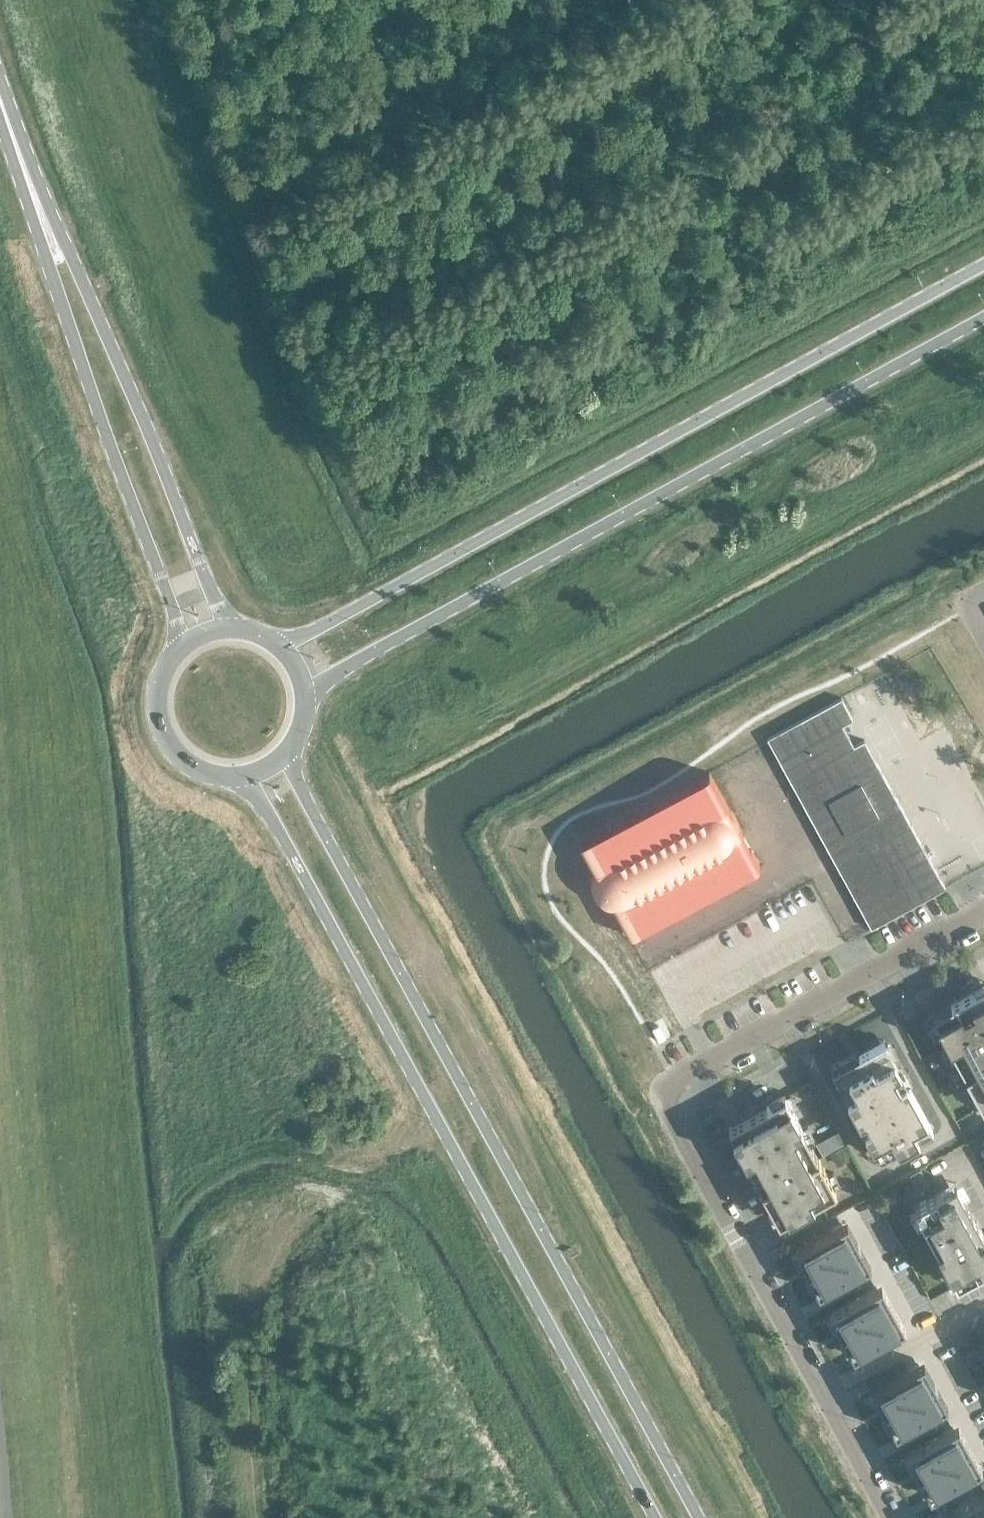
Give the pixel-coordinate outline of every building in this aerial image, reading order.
[(841,697),(767,738),(871,927),(873,926),(935,892),(945,887),(864,739),(853,745),(842,724),(852,718),(841,697)] [(629,934),(759,863),(738,825),(737,822),(737,820),(736,817),(735,815),(734,814),(732,811),(730,810),(729,808),(709,772),(579,843),(588,859),(589,861),(589,863),(590,867),(591,870),(591,873),(590,878),(590,881),(590,885),(590,888),(592,891),(593,893),(594,896),(597,899),(599,901),(601,903),(604,904),(609,906),(611,907),(614,910),(616,913),(619,916),(629,934)] [(951,1002),(932,1013),(932,1014),(927,1016),(935,1030),(940,1027),(949,1044),(944,1047),(951,1061),(957,1058),(965,1073),(974,1091),(969,1094),(977,1107),(982,1104),(982,1105),(983,1104),(983,984),(951,1002)] [(932,1126),(884,1039),(831,1067),(879,1155),(932,1126)] [(767,1105),(729,1126),(733,1134),(733,1135),(746,1158),(762,1186),(761,1187),(779,1219),(787,1214),(813,1200),(835,1188),(834,1186),(840,1183),(833,1172),(828,1174),(818,1156),(817,1156),(809,1140),(814,1138),(807,1126),(802,1128),(792,1109),(797,1106),(791,1094),(785,1097),(785,1095),(767,1105)] [(823,1104),(814,1109),(817,1116),(827,1111),(823,1104)] [(828,1136),(835,1148),(845,1142),(839,1131),(828,1136)] [(832,1153),(838,1164),(850,1158),(843,1147),(832,1153)] [(910,1172),(918,1187),(928,1181),(920,1167),(910,1172)] [(913,1205),(957,1284),(983,1269),(983,1234),(955,1182),(943,1189),(913,1205)] [(846,1221),(795,1249),(818,1291),(869,1263),(846,1221)] [(881,1284),(830,1312),(853,1354),(904,1327),(881,1284)] [(923,1362),(872,1390),(895,1432),(946,1404),(923,1362)] [(957,1425),(907,1453),(930,1495),(980,1467),(957,1425)] [(976,1484),(979,1491),(983,1489),(983,1480),(976,1484)] [(959,1517),(983,1517),(983,1504),(959,1517)]
